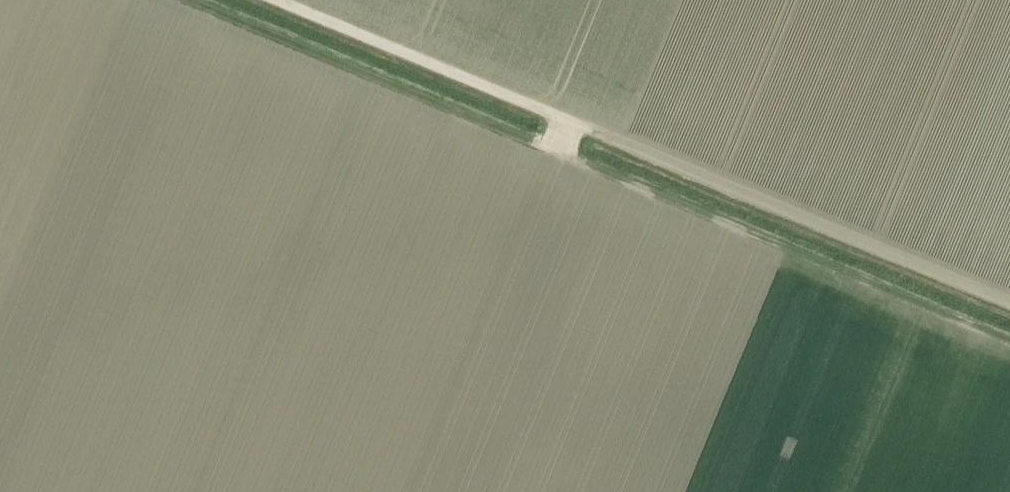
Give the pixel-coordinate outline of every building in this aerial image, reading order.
[(555,137),(566,141),(571,124),(560,121),(555,137)] [(855,236),(851,246),(869,252),(873,242),(855,236)]
